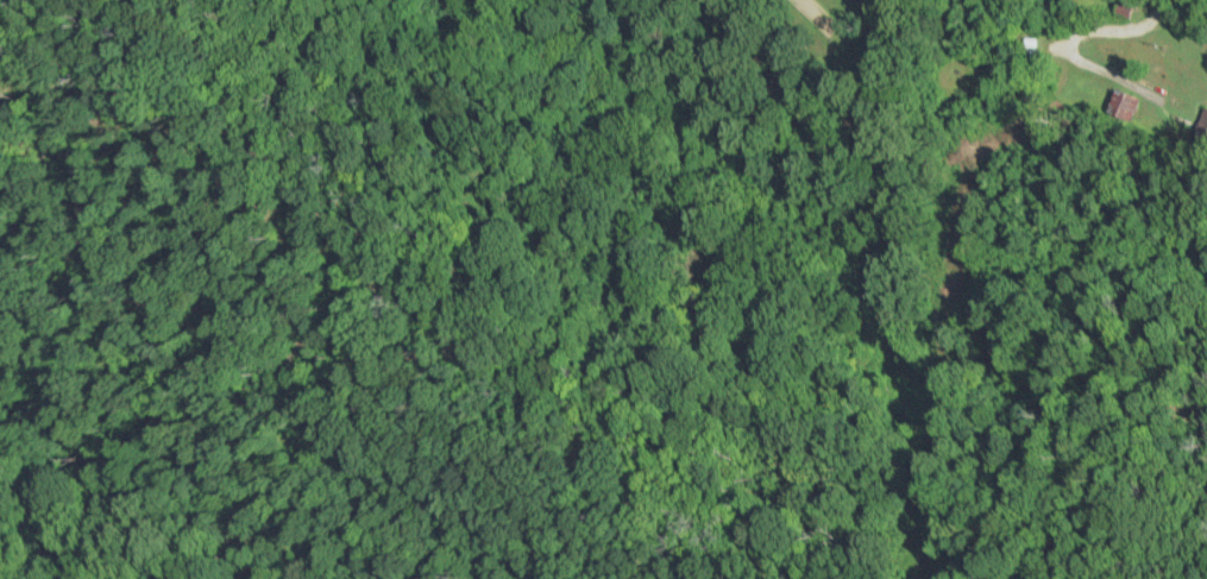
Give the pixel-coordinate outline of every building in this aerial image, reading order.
[(1143,98),(1117,90),(1111,113),(1138,120),(1143,98)]
